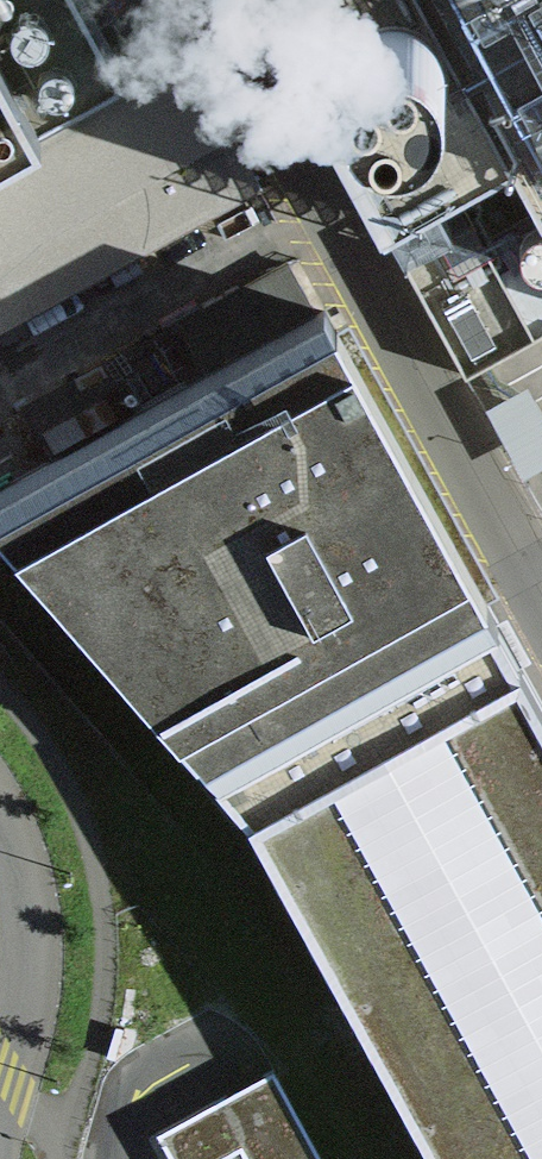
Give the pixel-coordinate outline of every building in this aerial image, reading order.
[(122,98),(68,0),(0,0),(0,165),(122,98)] [(382,224),(460,181),(490,237),(541,208),(541,0),(258,0),(382,224)] [(188,59),(122,98),(0,165),(0,323),(256,182),(198,77),(188,59)] [(295,276),(289,265),(25,408),(53,459),(316,314),(295,276)] [(0,488),(0,528),(221,776),(495,630),(432,502),(421,508),(404,475),(414,470),(343,340),(337,329),(334,330),(324,310),(316,314),(53,459),(0,488)] [(427,1158),(541,1158),(541,717),(495,630),(221,776),(427,1158)] [(273,1070),(157,1132),(171,1158),(217,1158),(240,1147),(247,1158),(320,1158),(273,1070)] [(217,1158),(247,1158),(240,1147),(217,1158)]
